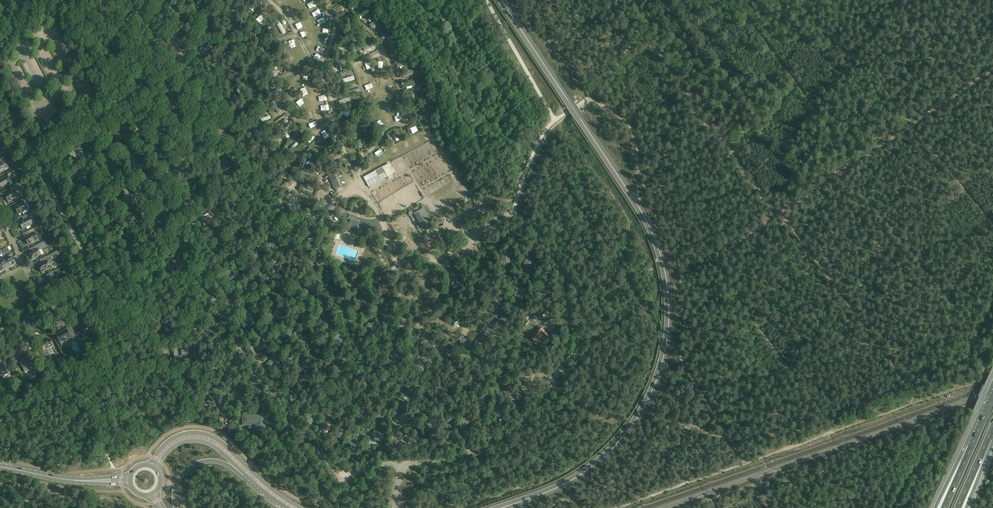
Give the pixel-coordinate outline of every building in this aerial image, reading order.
[(309,0),(304,6),(309,10),(314,4),(309,0)] [(159,16),(166,8),(160,3),(158,5),(159,6),(154,11),(159,16)] [(134,17),(140,11),(135,5),(132,8),(133,9),(129,13),(134,17)] [(316,8),(310,12),(314,18),(320,14),(316,8)] [(361,19),(369,11),(366,8),(358,15),(361,19)] [(318,27),(326,24),(323,18),(316,21),(318,27)] [(369,25),(371,27),(373,25),(375,26),(379,22),(375,19),(369,25)] [(110,38),(107,40),(113,46),(120,40),(122,38),(118,34),(116,35),(111,39),(110,38)] [(150,48),(156,41),(151,37),(145,43),(150,48)] [(142,84),(147,76),(141,73),(136,81),(142,84)] [(164,89),(170,82),(166,77),(159,84),(164,89)] [(358,86),(349,90),(350,94),(360,90),(358,86)] [(177,105),(174,100),(173,98),(166,101),(167,103),(170,108),(171,110),(176,107),(175,106),(177,105)] [(200,98),(193,101),(196,106),(196,105),(196,106),(203,103),(200,98)] [(249,118),(255,110),(249,105),(243,113),(249,118)] [(313,118),(308,120),(311,128),(316,126),(313,118)] [(129,134),(129,124),(119,123),(119,129),(122,129),(122,134),(129,134)] [(261,123),(252,126),(255,136),(259,135),(262,134),(260,129),(263,128),(261,123)] [(356,128),(358,133),(368,130),(366,123),(356,126),(357,127),(356,128)] [(163,130),(160,125),(160,124),(157,125),(157,124),(152,126),(154,128),(156,133),(163,130)] [(223,125),(216,129),(218,133),(219,134),(225,131),(223,125)] [(113,130),(106,129),(105,131),(104,131),(103,135),(105,136),(105,138),(112,139),(113,130)] [(194,136),(187,140),(189,144),(190,144),(190,145),(196,142),(194,136)] [(72,159),(84,153),(81,146),(69,152),(72,159)] [(164,154),(170,152),(173,151),(172,147),(159,151),(161,155),(164,154)] [(136,164),(143,164),(143,154),(133,154),(133,159),(136,159),(136,164)] [(5,161),(3,157),(0,159),(0,171),(8,167),(5,161)] [(116,170),(116,160),(106,160),(106,165),(109,165),(109,170),(116,170)] [(228,162),(222,165),(224,169),(224,170),(231,167),(228,162)] [(9,177),(17,173),(16,171),(18,170),(16,167),(6,173),(9,177)] [(382,167),(363,177),(369,187),(387,177),(382,167)] [(88,181),(84,171),(78,174),(80,180),(79,181),(80,183),(82,183),(82,184),(88,181)] [(334,190),(342,186),(335,171),(322,177),(324,182),(330,180),(334,190)] [(7,176),(0,180),(0,185),(1,187),(7,184),(8,185),(11,184),(7,176)] [(259,181),(253,185),(255,189),(256,189),(256,190),(262,186),(259,181)] [(22,182),(16,185),(10,188),(12,191),(5,195),(8,201),(18,196),(19,197),(22,196),(20,191),(20,190),(20,189),(21,188),(24,186),(22,182)] [(192,187),(189,182),(183,185),(186,190),(192,187)] [(130,195),(126,189),(125,187),(122,188),(119,184),(115,187),(116,188),(112,191),(114,194),(118,191),(119,193),(123,199),(130,195)] [(97,191),(94,193),(88,197),(92,204),(101,199),(97,191)] [(391,198),(393,202),(400,197),(398,194),(391,198)] [(18,214),(27,209),(24,202),(27,200),(26,197),(20,200),(22,203),(14,207),(18,214)] [(354,210),(366,215),(368,208),(360,205),(361,204),(359,204),(359,205),(356,204),(354,210)] [(430,228),(427,223),(431,220),(423,208),(414,214),(422,226),(424,224),(427,230),(430,228)] [(151,219),(153,218),(155,221),(156,222),(162,218),(159,213),(157,211),(151,215),(149,216),(151,219)] [(324,212),(315,219),(321,227),(330,221),(324,212)] [(361,231),(362,228),(367,229),(370,222),(349,214),(348,219),(350,220),(347,229),(356,233),(357,230),(361,231)] [(206,228),(214,223),(208,215),(204,218),(202,216),(194,221),(197,224),(201,221),(206,228)] [(32,224),(29,217),(19,222),(22,229),(26,227),(27,229),(31,228),(29,225),(32,224)] [(251,220),(252,221),(248,223),(250,228),(251,228),(253,231),(255,229),(254,227),(257,225),(254,218),(251,220)] [(113,230),(109,223),(107,222),(101,226),(105,232),(107,234),(113,230)] [(28,232),(29,235),(25,237),(28,244),(38,239),(33,230),(28,232)] [(185,241),(181,236),(179,233),(176,236),(172,231),(168,234),(172,239),(174,238),(179,244),(179,245),(185,241)] [(213,236),(213,241),(216,241),(216,246),(222,246),(222,236),(213,236)] [(269,250),(272,250),(277,250),(277,248),(278,241),(275,240),(275,242),(272,241),(272,243),(270,243),(269,250)] [(43,242),(40,244),(35,246),(37,249),(29,253),(32,259),(41,255),(39,250),(46,247),(43,242)] [(127,255),(133,251),(130,246),(124,251),(127,255)] [(502,252),(501,262),(509,263),(510,253),(502,252)] [(6,259),(10,267),(16,264),(11,254),(8,256),(10,258),(6,259)] [(304,263),(304,257),(298,257),(297,254),(295,254),(295,266),(299,265),(299,263),(304,263)] [(49,265),(53,262),(49,255),(44,258),(46,261),(38,265),(42,272),(50,268),(49,265)] [(530,269),(535,260),(528,256),(523,265),(530,269)] [(0,262),(4,270),(10,267),(6,259),(5,257),(3,259),(4,261),(0,262)] [(186,269),(180,258),(173,262),(179,273),(186,269)] [(487,268),(482,260),(474,264),(479,272),(487,268)] [(230,280),(229,277),(233,275),(230,268),(223,272),(228,281),(230,280)] [(449,284),(460,278),(455,269),(453,271),(452,268),(445,272),(447,274),(444,275),(449,284)] [(145,279),(152,276),(149,271),(142,274),(145,279)] [(47,275),(48,278),(45,280),(50,290),(56,287),(51,277),(54,275),(53,272),(47,275)] [(283,287),(285,280),(277,277),(274,287),(276,288),(277,285),(283,287)] [(245,289),(248,290),(252,293),(253,291),(257,284),(250,281),(245,289)] [(309,292),(313,293),(314,291),(316,284),(308,282),(305,291),(309,292)] [(386,284),(378,286),(380,296),(388,294),(386,284)] [(541,295),(544,295),(551,293),(549,285),(539,287),(541,295)] [(475,287),(475,288),(473,288),(472,296),(474,296),(474,295),(477,295),(477,298),(479,298),(480,291),(478,290),(478,288),(475,287)] [(523,299),(523,296),(525,289),(517,288),(515,297),(523,299)] [(207,292),(207,295),(209,302),(211,302),(211,299),(216,299),(215,291),(210,292),(209,292),(207,292)] [(178,306),(181,306),(186,305),(185,295),(177,296),(178,306)] [(365,307),(367,297),(359,295),(357,306),(365,307)] [(500,309),(502,305),(489,300),(488,304),(491,305),(496,308),(497,307),(500,309)] [(273,315),(275,316),(280,319),(281,316),(284,310),(277,307),(273,315)] [(318,310),(320,312),(325,321),(332,317),(327,307),(323,309),(322,307),(318,310)] [(542,307),(538,312),(544,317),(548,312),(542,307)] [(522,318),(523,317),(530,314),(531,313),(529,310),(520,314),(522,318)] [(228,313),(220,313),(220,323),(223,324),(223,321),(228,322),(228,313)] [(309,324),(310,321),(310,314),(303,313),(302,323),(309,324)] [(77,323),(82,332),(90,327),(84,316),(79,318),(80,321),(77,323)] [(405,328),(406,317),(398,316),(396,327),(405,328)] [(368,326),(369,328),(373,333),(381,327),(376,320),(368,326)] [(551,336),(540,326),(537,330),(537,331),(531,338),(536,342),(543,335),(548,339),(551,336)] [(73,331),(69,334),(66,329),(60,333),(60,332),(55,334),(60,343),(69,338),(71,342),(77,338),(73,331)] [(332,342),(334,343),(339,346),(344,337),(337,333),(332,342)] [(424,333),(419,340),(423,343),(422,345),(424,346),(428,340),(426,339),(428,336),(424,333)] [(242,343),(240,336),(235,338),(236,340),(233,341),(235,348),(237,347),(237,344),(242,343)] [(471,343),(461,336),(458,340),(468,347),(471,343)] [(271,341),(264,338),(261,346),(263,347),(264,344),(269,346),(271,341)] [(40,343),(42,348),(40,349),(46,362),(50,359),(45,349),(47,349),(48,351),(54,348),(49,339),(40,343)] [(189,355),(188,345),(181,346),(182,356),(189,355)] [(451,351),(439,347),(438,351),(450,355),(451,351)] [(295,358),(296,356),(297,350),(289,348),(287,357),(290,357),(295,358)] [(42,359),(37,349),(31,352),(36,362),(42,359)] [(81,350),(76,353),(78,359),(84,356),(81,350)] [(396,354),(391,353),(390,363),(393,363),(398,364),(400,354),(396,353),(396,354)] [(485,367),(477,356),(474,358),(481,369),(485,367)] [(32,369),(26,357),(19,361),(25,372),(32,369)] [(354,365),(356,367),(359,370),(366,363),(361,357),(354,365)] [(501,357),(494,360),(498,368),(505,365),(501,357)] [(268,361),(269,362),(266,364),(268,368),(273,366),(275,370),(279,368),(279,366),(282,365),(280,360),(279,360),(277,358),(275,359),(275,358),(268,361)] [(2,370),(4,375),(11,371),(5,360),(0,363),(0,371),(2,370)] [(207,377),(210,379),(216,370),(213,368),(207,377)] [(310,379),(312,373),(305,371),(302,380),(304,381),(305,378),(310,379)] [(192,383),(190,381),(186,374),(179,379),(184,388),(192,383)] [(255,374),(247,376),(250,386),(257,383),(255,374)] [(382,374),(375,383),(372,382),(370,384),(377,389),(378,388),(380,390),(384,384),(382,382),(386,377),(382,374)] [(477,378),(469,381),(471,386),(469,386),(470,389),(477,386),(476,384),(479,383),(477,378)] [(526,395),(531,389),(533,387),(528,382),(522,388),(525,392),(524,393),(526,395)] [(338,386),(336,384),(328,391),(330,393),(332,391),(336,395),(341,390),(338,386)] [(445,384),(443,385),(437,388),(438,390),(437,391),(440,395),(448,391),(446,387),(447,386),(445,384)] [(511,386),(503,390),(506,397),(514,394),(511,386)] [(406,400),(408,401),(414,392),(407,388),(401,397),(406,400)] [(293,403),(298,394),(290,389),(285,398),(293,403)] [(217,395),(211,392),(207,402),(214,404),(217,395)] [(485,405),(484,398),(476,399),(478,407),(485,405)] [(501,415),(504,408),(499,406),(500,404),(496,403),(492,415),(495,416),(496,413),(501,415)] [(357,404),(353,414),(359,415),(359,416),(361,417),(364,409),(361,408),(362,406),(360,406),(360,405),(357,404)] [(381,420),(384,413),(379,410),(376,417),(381,420)] [(456,420),(454,412),(449,413),(449,411),(445,411),(447,422),(456,420)] [(307,423),(315,421),(314,414),(311,414),(311,412),(306,413),(307,423)] [(394,419),(404,425),(409,418),(400,413),(398,416),(396,415),(394,419)] [(256,424),(256,429),(265,429),(264,415),(243,416),(243,425),(256,424)] [(431,415),(425,421),(423,422),(429,427),(436,420),(431,415)] [(463,425),(471,423),(470,421),(469,416),(467,416),(460,417),(461,422),(463,422),(463,425)] [(325,432),(326,428),(329,429),(331,422),(324,420),(320,430),(325,432)] [(490,432),(487,422),(479,424),(481,434),(490,432)] [(342,439),(343,436),(345,429),(340,428),(338,427),(337,430),(334,437),(342,439)] [(374,430),(371,439),(381,443),(384,432),(382,431),(382,432),(374,430)] [(357,445),(362,436),(356,432),(350,441),(357,445)] [(408,434),(407,435),(400,440),(403,444),(402,446),(404,447),(413,440),(408,434)] [(450,442),(447,438),(440,443),(444,447),(442,448),(444,450),(450,446),(448,443),(450,442)]
